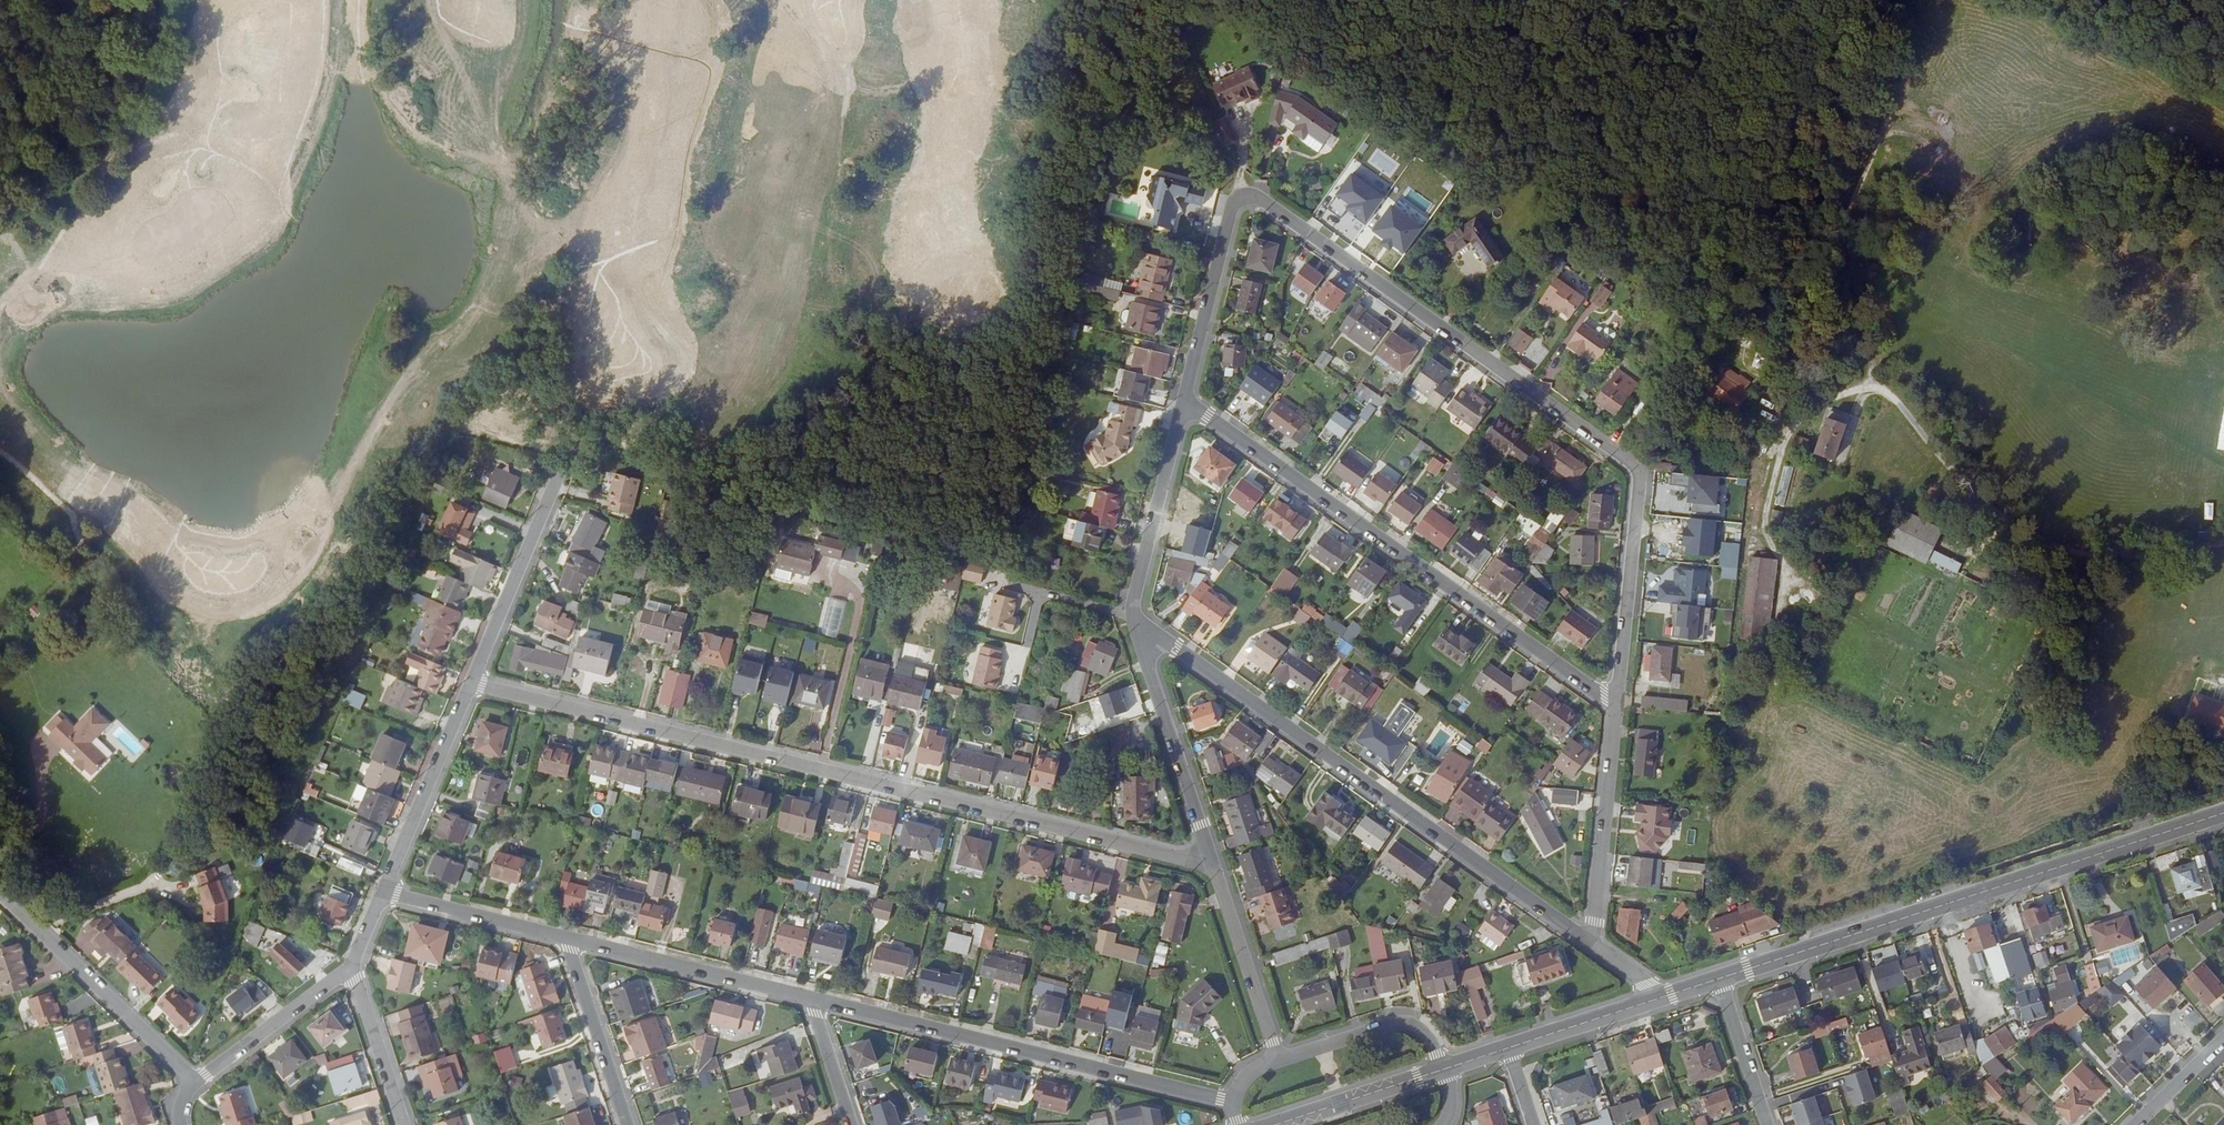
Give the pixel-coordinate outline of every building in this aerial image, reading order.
[(1261,91),(1264,90),(1256,68),(1241,74),(1242,75),(1219,84),(1228,105),(1241,100),(1243,104),(1250,101),(1252,104),(1264,99),(1261,91)] [(1284,120),(1290,111),(1302,120),(1297,127),(1308,134),(1313,128),(1328,139),(1341,123),(1303,95),(1281,89),(1277,105),(1274,118),(1284,121),(1284,120)] [(1241,141),(1231,118),(1217,124),(1226,147),(1241,141)] [(1322,148),(1328,139),(1313,128),(1308,134),(1306,137),(1322,148)] [(1206,203),(1210,186),(1156,173),(1151,194),(1152,196),(1158,206),(1160,210),(1157,223),(1177,228),(1181,211),(1186,208),(1179,196),(1184,193),(1190,195),(1189,199),(1206,203)] [(1349,173),(1328,212),(1344,221),(1336,235),(1354,245),(1383,191),(1349,173)] [(1156,206),(1158,206),(1152,196),(1151,197),(1150,198),(1149,200),(1149,202),(1150,203),(1150,204),(1152,206),(1154,207),(1156,206)] [(1372,232),(1404,255),(1423,227),(1391,205),(1372,232)] [(1474,242),(1489,262),(1500,248),(1479,220),(1448,243),(1456,255),(1474,242)] [(1517,240),(1518,240),(1511,235),(1502,247),(1509,252),(1515,244),(1516,245),(1518,241),(1517,240)] [(1273,271),(1280,244),(1258,238),(1251,265),(1273,271)] [(1493,267),(1506,257),(1500,248),(1489,262),(1493,267)] [(1559,279),(1570,264),(1553,251),(1548,259),(1557,265),(1548,278),(1555,284),(1559,279)] [(1177,260),(1154,255),(1152,262),(1175,268),(1177,260)] [(1168,295),(1175,268),(1152,262),(1149,261),(1143,289),(1168,295)] [(1310,264),(1298,282),(1316,295),(1329,277),(1310,264)] [(1089,272),(1087,280),(1089,281),(1109,286),(1111,278),(1089,272)] [(1258,314),(1265,283),(1248,279),(1241,310),(1258,314)] [(1571,284),(1566,284),(1559,279),(1555,284),(1542,303),(1551,309),(1554,305),(1561,311),(1574,320),(1588,301),(1579,294),(1577,289),(1571,284)] [(1114,287),(1109,286),(1089,281),(1086,291),(1093,294),(1111,298),(1114,287)] [(1337,311),(1350,294),(1334,281),(1320,299),(1337,311)] [(1123,301),(1126,290),(1114,287),(1111,298),(1123,301)] [(1612,294),(1604,288),(1595,301),(1602,307),(1612,294)] [(1143,289),(1141,294),(1167,301),(1168,295),(1143,289)] [(1161,336),(1167,308),(1139,301),(1137,311),(1134,322),(1133,329),(1161,336)] [(1372,308),(1364,303),(1345,329),(1353,335),(1357,330),(1379,346),(1391,330),(1368,314),(1372,308)] [(1561,311),(1554,305),(1551,309),(1558,315),(1561,311)] [(1130,321),(1134,322),(1137,311),(1132,310),(1129,312),(1128,318),(1130,321)] [(1070,335),(1077,337),(1079,324),(1072,323),(1070,335)] [(1599,334),(1589,327),(1574,347),(1577,348),(1574,351),(1582,357),(1584,354),(1589,359),(1592,355),(1602,362),(1614,346),(1599,334)] [(1524,353),(1536,338),(1523,329),(1512,345),(1524,353)] [(1357,330),(1353,335),(1376,351),(1379,346),(1357,330)] [(1601,330),(1599,334),(1614,346),(1620,338),(1619,335),(1613,331),(1610,331),(1609,333),(1605,330),(1601,330)] [(1421,352),(1397,334),(1382,355),(1406,373),(1421,352)] [(1248,370),(1251,347),(1232,344),(1229,368),(1248,370)] [(1171,370),(1175,353),(1140,345),(1134,370),(1155,375),(1166,377),(1168,369),(1171,370)] [(1331,349),(1320,364),(1327,370),(1337,355),(1331,349)] [(1336,359),(1332,364),(1344,372),(1348,366),(1336,359)] [(1436,396),(1432,401),(1443,409),(1456,392),(1445,384),(1449,379),(1453,372),(1436,359),(1419,384),(1436,396)] [(1262,365),(1246,387),(1271,405),(1286,383),(1262,365)] [(1122,394),(1149,401),(1155,375),(1134,370),(1128,368),(1122,394)] [(1302,372),(1297,369),(1286,383),(1291,387),(1302,372)] [(1622,369),(1612,383),(1631,396),(1641,383),(1622,369)] [(1748,397),(1721,376),(1709,391),(1736,412),(1748,397)] [(1456,392),(1459,387),(1449,379),(1445,384),(1456,392)] [(1382,409),(1388,414),(1399,399),(1392,393),(1388,399),(1365,383),(1359,392),(1371,402),(1379,407),(1382,409)] [(1600,400),(1619,413),(1631,396),(1612,383),(1600,400)] [(1452,408),(1481,429),(1497,406),(1483,396),(1482,398),(1467,387),(1452,408)] [(1121,411),(1123,402),(1117,400),(1114,410),(1121,411)] [(1116,418),(1111,436),(1110,433),(1098,441),(1100,445),(1093,450),(1102,464),(1109,460),(1111,463),(1133,450),(1139,424),(1143,425),(1147,408),(1123,402),(1121,411),(1119,418),(1116,418)] [(1298,438),(1310,421),(1286,402),(1273,419),(1298,438)] [(1372,423),(1382,409),(1374,404),(1365,418),(1372,423)] [(1358,423),(1342,411),(1330,427),(1347,439),(1358,423)] [(1829,467),(1846,422),(1825,415),(1810,458),(1820,460),(1818,464),(1829,467)] [(1526,435),(1503,417),(1489,437),(1520,460),(1533,441),(1525,436),(1526,435)] [(1318,427),(1310,421),(1298,438),(1306,444),(1318,427)] [(1786,450),(1802,455),(1806,443),(1790,437),(1786,450)] [(1425,454),(1427,452),(1432,445),(1425,440),(1418,449),(1425,454)] [(1590,469),(1549,440),(1538,456),(1579,485),(1590,469)] [(1431,454),(1435,447),(1432,445),(1427,452),(1431,454)] [(1224,486),(1239,466),(1215,447),(1199,467),(1224,486)] [(474,463),(478,454),(469,451),(465,459),(474,463)] [(1374,471),(1350,454),(1338,472),(1361,489),(1374,471)] [(1433,456),(1425,468),(1436,476),(1444,464),(1433,456)] [(1659,464),(1658,471),(1673,473),(1674,464),(1659,462),(1659,464)] [(1448,479),(1461,488),(1471,473),(1459,464),(1448,479)] [(516,507),(529,477),(507,467),(493,496),(516,507)] [(1065,483),(1067,473),(1054,470),(1052,480),(1065,483)] [(1779,512),(1792,473),(1781,470),(1771,500),(1768,508),(1779,512)] [(621,507),(644,513),(653,478),(626,472),(620,497),(623,498),(621,507)] [(1368,493),(1375,498),(1377,496),(1389,505),(1401,487),(1382,473),(1368,493)] [(1719,505),(1722,478),(1675,473),(1674,485),(1693,487),(1691,502),(1697,503),(1700,503),(1699,513),(1722,515),(1723,505),(1719,505)] [(1258,506),(1268,493),(1247,477),(1236,490),(1258,506)] [(463,498),(467,489),(451,481),(447,490),(463,498)] [(1123,495),(1125,486),(1108,482),(1106,491),(1123,495)] [(1504,507),(1508,500),(1479,483),(1475,490),(1504,507)] [(1110,525),(1114,526),(1116,527),(1122,506),(1125,495),(1106,491),(1103,490),(1098,513),(1087,510),(1085,519),(1086,519),(1095,522),(1100,523),(1110,525)] [(1405,493),(1393,511),(1414,527),(1427,509),(1405,493)] [(1595,497),(1592,530),(1612,532),(1612,525),(1614,525),(1616,499),(1595,497)] [(1299,540),(1311,522),(1281,500),(1268,518),(1299,540)] [(437,506),(446,510),(449,505),(439,501),(437,506)] [(465,501),(461,511),(480,520),(485,511),(465,501)] [(1121,528),(1126,507),(1122,506),(1116,527),(1121,528)] [(598,510),(580,549),(582,550),(602,557),(618,519),(598,510)] [(1569,516),(1561,510),(1547,529),(1556,535),(1561,527),(1569,516)] [(1899,510),(1897,515),(1885,540),(1924,559),(1938,530),(1905,514),(1899,510)] [(482,530),(477,528),(480,520),(461,511),(452,529),(477,541),(482,530)] [(1419,530),(1447,550),(1460,531),(1433,511),(1419,530)] [(1525,512),(1517,524),(1524,528),(1531,517),(1525,512)] [(422,513),(416,528),(423,531),(429,516),(422,513)] [(790,514),(784,513),(777,546),(782,547),(790,514)] [(1774,529),(1778,518),(1766,514),(1763,526),(1774,529)] [(1220,515),(1217,522),(1227,527),(1230,519),(1220,515)] [(1110,525),(1100,523),(1095,522),(1086,519),(1085,519),(1075,516),(1070,536),(1081,539),(1079,545),(1103,551),(1107,538),(1110,525)] [(1556,535),(1547,529),(1531,517),(1524,528),(1536,537),(1533,541),(1545,550),(1549,545),(1556,535)] [(1348,542),(1347,543),(1331,531),(1317,551),(1343,570),(1358,549),(1348,542)] [(1475,565),(1483,571),(1494,555),(1486,549),(1487,547),(1469,534),(1455,552),(1474,566),(1475,565)] [(824,545),(792,537),(785,564),(818,572),(822,553),(848,559),(852,542),(826,536),(824,545)] [(1595,538),(1575,537),(1573,566),(1594,567),(1595,538)] [(1920,568),(1924,559),(1885,540),(1881,549),(1920,568)] [(1243,547),(1235,541),(1227,552),(1236,558),(1243,547)] [(729,553),(731,545),(723,543),(721,552),(729,553)] [(492,588),(503,562),(465,544),(459,559),(474,566),(469,577),(481,583),(492,588)] [(1545,550),(1535,565),(1549,565),(1557,552),(1549,545),(1545,550)] [(1201,563),(1214,566),(1215,558),(1209,556),(1182,549),(1176,576),(1187,578),(1197,581),(1192,587),(1198,591),(1203,584),(1210,574),(1199,571),(1201,563)] [(596,569),(606,574),(612,562),(602,557),(582,550),(577,561),(579,562),(571,581),(587,588),(596,569)] [(1217,566),(1225,572),(1236,558),(1227,552),(1221,560),(1217,566)] [(1958,567),(1930,552),(1926,560),(1955,574),(1958,567)] [(1374,595),(1391,572),(1371,557),(1354,581),(1374,595)] [(973,559),(969,576),(989,580),(993,564),(973,559)] [(1526,577),(1502,559),(1484,584),(1500,595),(1506,587),(1514,593),(1526,577)] [(972,565),(960,562),(954,587),(966,589),(972,565)] [(801,568),(785,564),(783,574),(799,577),(801,568)] [(1532,569),(1551,590),(1555,586),(1535,565),(1532,569)] [(1738,622),(1758,627),(1768,569),(1749,565),(1738,622)] [(1722,577),(1739,579),(1740,569),(1723,568),(1722,577)] [(1766,628),(1776,571),(1768,569),(1758,627),(1766,628)] [(1683,589),(1663,587),(1662,603),(1674,604),(1708,608),(1709,595),(1707,595),(1709,573),(1679,570),(1677,582),(1684,582),(1683,589)] [(473,599),(481,583),(469,577),(459,573),(448,599),(467,608),(471,599),(473,599)] [(1285,593),(1295,580),(1286,574),(1276,587),(1285,593)] [(1185,585),(1187,578),(1176,576),(1174,583),(1185,585)] [(1418,617),(1429,602),(1403,583),(1392,598),(1409,611),(1397,627),(1406,633),(1418,617)] [(1221,625),(1234,607),(1203,584),(1198,591),(1190,602),(1221,625)] [(1539,620),(1550,605),(1527,587),(1516,602),(1539,620)] [(1574,597),(1566,588),(1561,593),(1569,602),(1574,597)] [(995,624),(1021,630),(1024,617),(1020,616),(1025,598),(1003,592),(995,624)] [(626,593),(624,601),(638,604),(641,596),(626,593)] [(434,605),(439,608),(444,597),(439,595),(434,605)] [(574,604),(589,610),(592,601),(577,595),(574,604)] [(440,619),(429,643),(448,651),(450,645),(453,646),(457,638),(461,629),(463,631),(468,620),(465,619),(470,609),(467,608),(448,599),(444,597),(439,608),(435,617),(440,619)] [(577,610),(570,607),(572,603),(555,598),(547,620),(578,633),(584,618),(575,614),(577,610)] [(682,605),(659,599),(657,607),(680,613),(682,605)] [(846,636),(853,608),(836,604),(830,632),(846,636)] [(1708,608),(1674,604),(1673,616),(1681,617),(1680,627),(1676,627),(1675,638),(1706,642),(1708,626),(1713,627),(1715,609),(1708,608)] [(27,611),(32,619),(41,613),(35,605),(27,611)] [(647,640),(686,650),(696,613),(687,610),(685,614),(680,613),(657,607),(655,607),(647,640)] [(1308,625),(1315,615),(1305,607),(1298,618),(1308,625)] [(764,617),(775,620),(777,612),(766,609),(764,617)] [(1360,619),(1353,628),(1332,612),(1325,622),(1347,638),(1356,644),(1370,627),(1360,619)] [(1573,614),(1560,631),(1585,651),(1598,632),(1573,614)] [(735,666),(743,638),(710,630),(702,656),(735,666)] [(1462,640),(1450,630),(1439,645),(1462,663),(1477,644),(1466,635),(1462,640)] [(1273,671),(1290,647),(1269,632),(1252,655),(1273,671)] [(554,642),(573,649),(575,641),(557,635),(554,642)] [(598,661),(604,663),(610,640),(591,636),(587,655),(585,663),(597,666),(598,661)] [(816,636),(813,648),(822,651),(825,638),(816,636)] [(1336,652),(1346,659),(1357,645),(1356,644),(1347,638),(1336,652)] [(610,640),(604,663),(618,666),(623,644),(610,640)] [(1124,647),(1118,645),(1110,642),(1107,640),(1105,644),(1096,640),(1090,655),(1098,659),(1096,666),(1113,672),(1124,647)] [(578,653),(547,641),(546,646),(528,642),(521,666),(533,669),(535,664),(573,673),(578,653)] [(573,649),(579,651),(581,643),(575,641),(573,649)] [(1009,650),(990,645),(980,682),(1002,688),(1010,658),(1007,658),(1009,650)] [(1346,659),(1349,661),(1359,646),(1357,645),(1346,659)] [(1396,664),(1407,650),(1400,645),(1389,660),(1396,664)] [(1312,689),(1324,673),(1304,658),(1306,654),(1297,647),(1295,651),(1283,667),(1277,675),(1294,687),(1299,680),(1312,689)] [(1674,650),(1656,648),(1655,658),(1653,672),(1652,681),(1670,683),(1674,650)] [(426,682),(434,686),(447,692),(455,674),(454,674),(457,665),(424,650),(419,660),(433,666),(426,682)] [(773,658),(749,652),(740,691),(750,694),(752,689),(765,692),(773,658)] [(578,653),(573,675),(581,677),(585,663),(587,655),(578,653)] [(887,695),(896,698),(903,673),(905,666),(874,658),(864,694),(886,701),(887,695)] [(939,670),(905,662),(905,666),(903,673),(896,698),(929,706),(939,670)] [(603,668),(617,671),(618,666),(604,663),(603,668)] [(1513,707),(1530,683),(1519,675),(1515,682),(1490,664),(1478,681),(1513,707)] [(803,671),(780,665),(772,698),(795,704),(803,671)] [(670,700),(680,703),(688,670),(678,667),(670,700)] [(1095,690),(1097,670),(1084,669),(1081,668),(1079,688),(1095,690)] [(699,672),(688,670),(680,703),(691,705),(699,672)] [(1374,681),(1371,684),(1352,670),(1338,688),(1365,707),(1381,686),(1374,681)] [(540,672),(538,680),(551,683),(553,675),(540,672)] [(1679,688),(1680,675),(1672,674),(1671,687),(1679,688)] [(430,705),(426,703),(430,694),(434,686),(426,682),(409,675),(404,686),(400,684),(393,699),(426,713),(430,705)] [(804,704),(833,712),(840,683),(811,675),(804,704)] [(1434,690),(1422,681),(1416,689),(1428,697),(1434,690)] [(943,693),(961,697),(963,689),(944,685),(943,693)] [(383,697),(359,686),(353,698),(377,708),(383,697)] [(1106,719),(1128,712),(1120,689),(1098,697),(1106,719)] [(1555,703),(1541,693),(1529,711),(1567,739),(1581,719),(1557,701),(1555,703)] [(1056,707),(1058,698),(1048,697),(1046,706),(1056,707)] [(1647,697),(1646,709),(1690,714),(1691,703),(1647,697)] [(1052,708),(1025,701),(1022,714),(1049,721),(1052,708)] [(1459,718),(1464,710),(1453,703),(1448,710),(1459,718)] [(1203,731),(1223,725),(1215,705),(1196,711),(1203,731)] [(2223,744),(2223,716),(2191,705),(2184,725),(2223,738),(2222,743),(2223,744)] [(898,723),(902,709),(894,707),(890,721),(898,723)] [(110,727),(92,710),(73,728),(66,721),(47,740),(60,753),(63,751),(75,763),(73,765),(82,775),(84,772),(91,779),(108,762),(92,746),(110,727)] [(1392,764),(1408,741),(1375,717),(1359,740),(1367,745),(1368,744),(1385,756),(1384,758),(1392,764)] [(1121,755),(1138,755),(1138,720),(1120,726),(1121,755)] [(487,748),(510,754),(516,726),(493,721),(487,748)] [(1230,744),(1253,761),(1268,740),(1245,723),(1230,744)] [(935,762),(947,765),(955,732),(932,726),(924,760),(935,763),(935,762)] [(1263,749),(1269,753),(1281,735),(1274,730),(1268,739),(1270,740),(1263,749)] [(910,758),(916,736),(896,731),(890,755),(899,757),(899,755),(910,758)] [(1661,733),(1641,731),(1637,775),(1656,778),(1661,733)] [(393,732),(383,756),(385,757),(406,767),(417,742),(393,732)] [(1472,742),(1489,754),(1495,746),(1478,734),(1472,742)] [(556,745),(584,751),(586,745),(558,738),(556,745)] [(150,746),(143,739),(140,743),(147,749),(150,746)] [(1463,739),(1456,747),(1467,756),(1474,747),(1463,739)] [(1575,776),(1592,753),(1574,740),(1557,763),(1575,776)] [(637,752),(607,744),(601,771),(629,778),(637,752)] [(578,776),(584,751),(556,745),(551,769),(578,776)] [(1069,751),(1047,746),(1044,756),(1067,761),(1069,751)] [(1004,785),(1005,781),(1010,759),(965,747),(958,773),(1004,785)] [(1211,751),(1218,775),(1243,767),(1240,756),(1228,759),(1227,757),(1223,759),(1219,748),(1211,751)] [(1447,800),(1474,764),(1455,750),(1428,786),(1447,800)] [(656,786),(658,777),(662,758),(637,752),(629,778),(629,779),(656,786)] [(658,777),(684,784),(690,761),(664,754),(662,758),(658,777)] [(1061,785),(1067,761),(1044,756),(1038,784),(1047,786),(1048,782),(1061,785)] [(380,786),(401,795),(412,769),(406,767),(385,757),(374,783),(380,786)] [(1011,758),(1010,759),(1005,781),(1032,789),(1037,765),(1011,758)] [(1262,775),(1293,797),(1308,777),(1294,767),(1292,770),(1274,758),(1262,775)] [(734,778),(706,771),(707,767),(695,764),(689,790),(716,798),(717,795),(729,799),(734,778)] [(707,767),(706,771),(734,778),(735,775),(707,767)] [(502,820),(507,803),(512,777),(492,772),(485,798),(492,800),(486,814),(502,820)] [(1453,804),(1460,810),(1462,807),(1464,805),(1481,817),(1498,794),(1473,776),(1453,804)] [(512,777),(507,803),(511,804),(518,778),(512,777)] [(1160,791),(1159,777),(1133,778),(1134,821),(1155,820),(1155,791),(1160,791)] [(746,780),(737,814),(748,817),(757,820),(758,815),(743,811),(749,787),(766,791),(767,786),(761,784),(746,780)] [(371,782),(360,807),(370,811),(380,786),(374,783),(371,782)] [(316,797),(319,789),(305,785),(303,793),(316,797)] [(370,811),(395,822),(406,797),(401,795),(380,786),(370,811)] [(773,819),(780,793),(766,791),(749,787),(743,811),(758,815),(773,819)] [(1578,805),(1580,790),(1555,788),(1554,803),(1578,805)] [(607,790),(605,804),(615,806),(617,791),(607,790)] [(846,822),(847,821),(854,793),(843,790),(835,822),(839,823),(840,820),(846,822)] [(859,824),(866,796),(854,793),(847,821),(846,822),(859,824)] [(1547,856),(1563,846),(1535,793),(1523,810),(1547,856)] [(1244,836),(1248,845),(1280,834),(1278,826),(1266,830),(1255,794),(1230,802),(1241,837),(1244,836)] [(1333,794),(1315,818),(1330,830),(1334,825),(1350,838),(1362,821),(1346,809),(1348,805),(1333,794)] [(823,832),(830,804),(804,798),(796,796),(789,823),(823,832)] [(1464,805),(1462,807),(1479,820),(1481,817),(1464,805)] [(900,833),(901,833),(905,812),(883,807),(878,828),(891,831),(900,833)] [(1646,824),(1649,824),(1648,832),(1640,836),(1643,851),(1658,852),(1671,842),(1671,837),(1675,838),(1676,824),(1673,823),(1674,810),(1641,807),(1639,823),(1646,824)] [(449,831),(471,839),(479,818),(456,810),(449,831)] [(578,816),(577,824),(590,826),(591,818),(578,816)] [(931,819),(915,816),(914,822),(931,826),(931,824),(930,824),(931,819)] [(377,851),(387,827),(366,817),(355,842),(377,851)] [(318,843),(320,838),(326,824),(312,818),(308,826),(314,828),(309,840),(318,843)] [(1372,818),(1359,835),(1384,853),(1396,836),(1372,818)] [(329,855),(333,844),(320,838),(318,843),(309,840),(314,828),(308,826),(300,822),(293,839),(329,855)] [(943,851),(949,829),(931,824),(931,826),(914,822),(908,842),(943,851)] [(788,828),(822,837),(823,832),(789,823),(788,828)] [(1640,836),(1648,832),(1649,824),(1646,824),(1646,830),(1639,834),(1640,836)] [(1350,838),(1334,825),(1330,830),(1346,843),(1350,838)] [(638,830),(637,837),(651,840),(653,832),(638,830)] [(900,833),(891,831),(889,840),(890,843),(897,845),(900,833)] [(990,865),(964,859),(971,832),(966,831),(958,864),(989,872),(990,865)] [(971,832),(964,859),(990,865),(997,839),(971,832)] [(863,844),(860,855),(865,856),(871,835),(865,834),(863,844)] [(869,857),(874,836),(871,835),(865,856),(869,857)] [(1234,839),(1238,849),(1243,847),(1248,845),(1244,836),(1241,837),(1234,839)] [(856,871),(860,855),(863,844),(854,842),(848,869),(840,867),(839,874),(834,872),(831,884),(852,889),(855,878),(856,871)] [(1319,849),(1314,842),(1308,845),(1314,853),(1319,849)] [(1387,862),(1425,890),(1439,870),(1401,842),(1387,862)] [(1025,868),(1055,875),(1061,852),(1030,844),(1025,868)] [(532,881),(536,866),(539,857),(510,849),(504,873),(532,881)] [(1267,850),(1245,857),(1253,884),(1258,900),(1263,898),(1287,890),(1284,881),(1278,883),(1267,850)] [(441,870),(452,874),(459,855),(448,851),(441,870)] [(2220,865),(2216,853),(2208,855),(2212,867),(2220,865)] [(2212,867),(2208,855),(2208,854),(2197,858),(2198,863),(2172,871),(2180,895),(2206,888),(2207,892),(2219,888),(2212,867)] [(468,880),(475,861),(459,855),(452,874),(468,880)] [(860,855),(856,871),(862,872),(865,856),(860,855)] [(1572,855),(1570,865),(1580,866),(1582,857),(1572,855)] [(487,867),(490,860),(480,856),(478,862),(487,867)] [(363,862),(351,857),(348,863),(373,873),(377,864),(364,859),(363,862)] [(1067,888),(1097,895),(1098,891),(1114,895),(1119,875),(1102,871),(1103,869),(1086,864),(1087,860),(1074,857),(1067,888)] [(1653,889),(1655,859),(1634,857),(1631,886),(1653,889)] [(1653,889),(1661,890),(1664,861),(1655,859),(1653,889)] [(218,902),(215,902),(214,915),(237,918),(240,898),(223,860),(205,869),(211,881),(209,882),(214,892),(218,902)] [(1708,869),(1708,865),(1681,862),(1680,869),(1707,872),(1708,869)] [(576,902),(595,907),(601,885),(582,880),(584,870),(576,869),(572,886),(579,888),(576,902)] [(663,870),(662,874),(676,878),(677,874),(663,870)] [(820,881),(831,884),(834,872),(823,870),(820,881)] [(672,892),(676,878),(662,874),(658,888),(672,892)] [(807,878),(793,874),(791,882),(805,885),(807,878)] [(603,877),(601,885),(595,907),(604,910),(607,899),(617,901),(622,882),(603,877)] [(807,878),(805,885),(816,889),(816,887),(830,890),(831,884),(820,881),(807,878)] [(864,880),(855,878),(852,889),(861,891),(864,880)] [(1162,909),(1169,882),(1154,878),(1152,887),(1147,886),(1129,882),(1124,900),(1162,909)] [(887,886),(864,880),(861,891),(884,897),(887,886)] [(1448,909),(1460,892),(1445,880),(1431,898),(1425,906),(1433,912),(1441,917),(1448,909)] [(1337,885),(1349,901),(1353,896),(1343,881),(1337,885)] [(333,913),(353,922),(366,890),(346,882),(333,913)] [(1258,900),(1253,884),(1250,885),(1254,901),(1258,900)] [(626,904),(652,912),(655,900),(657,892),(631,885),(626,904)] [(1192,914),(1196,914),(1200,895),(1181,890),(1169,939),(1185,943),(1192,914)] [(1292,900),(1288,890),(1287,890),(1263,898),(1267,908),(1271,906),(1273,913),(1271,914),(1276,932),(1299,924),(1292,900)] [(902,901),(884,897),(880,915),(898,919),(902,901)] [(672,928),(678,906),(655,900),(652,912),(650,922),(672,928)] [(1420,914),(1426,908),(1417,901),(1412,908),(1420,914)] [(1678,915),(1685,921),(1695,907),(1688,902),(1678,915)] [(2163,906),(2167,920),(2173,918),(2169,904),(2163,906)] [(2058,931),(2054,918),(2049,905),(2029,911),(2039,943),(2052,939),(2051,933),(2058,931)] [(774,939),(781,910),(768,906),(760,940),(766,942),(767,938),(774,939)] [(1722,947),(1781,927),(1754,906),(1743,909),(1745,914),(1714,924),(1722,947)] [(1620,933),(1638,945),(1643,909),(1623,907),(1620,933)] [(2203,936),(2223,922),(2223,911),(2200,927),(2198,928),(2203,936)] [(97,933),(109,944),(113,940),(120,947),(133,958),(145,944),(149,941),(137,930),(136,927),(131,922),(128,922),(117,912),(113,916),(111,914),(100,919),(106,924),(101,930),(97,933)] [(1520,927),(1498,912),(1484,931),(1492,937),(1504,946),(1506,947),(1520,927)] [(2066,914),(2054,918),(2058,931),(2070,927),(2066,914)] [(2200,927),(2196,916),(2170,924),(2176,942),(2190,933),(2198,928),(2200,927)] [(277,924),(259,917),(254,931),(268,943),(277,924)] [(726,917),(720,938),(741,944),(746,922),(726,917)] [(2141,942),(2133,917),(2097,929),(2104,953),(2141,942)] [(106,924),(100,919),(95,924),(101,930),(106,924)] [(814,954),(820,929),(792,922),(786,944),(805,948),(804,951),(814,954)] [(977,944),(986,945),(991,925),(982,922),(978,937),(955,931),(951,948),(974,954),(977,944)] [(423,935),(428,937),(422,960),(427,961),(435,963),(437,956),(449,959),(457,931),(426,923),(423,935)] [(1477,929),(1467,923),(1462,931),(1472,937),(1477,929)] [(1992,947),(2004,943),(1997,923),(1969,932),(1976,952),(1992,947)] [(986,947),(998,950),(1004,927),(991,925),(986,945),(986,947)] [(1384,929),(1382,929),(1370,926),(1377,963),(1377,964),(1390,962),(1384,929)] [(1128,959),(1142,962),(1144,953),(1136,951),(1137,947),(1120,943),(1123,932),(1106,928),(1101,952),(1128,959)] [(821,954),(850,961),(856,936),(827,929),(821,954)] [(1335,950),(1356,944),(1352,930),(1333,936),(1335,947),(1335,950)] [(419,959),(422,960),(428,937),(423,935),(420,935),(416,950),(421,952),(419,959)] [(1329,949),(1335,947),(1333,936),(1325,938),(1329,949)] [(0,992),(26,983),(23,973),(26,972),(19,950),(21,947),(18,939),(15,937),(0,942),(0,991),(0,992)] [(1504,946),(1492,937),(1489,941),(1501,950),(1504,946)] [(1319,952),(1329,949),(1325,938),(1315,942),(1319,952)] [(2004,944),(2013,971),(2029,1022),(2050,1016),(2041,988),(2024,994),(2019,980),(2030,976),(2033,983),(2038,981),(2024,938),(2004,944)] [(120,947),(113,940),(109,944),(107,946),(114,953),(120,947)] [(291,940),(283,949),(292,957),(307,971),(308,972),(316,963),(291,940)] [(1032,956),(1039,958),(1042,943),(1036,942),(1032,956)] [(266,943),(260,949),(262,951),(268,957),(269,958),(275,952),(266,943)] [(520,981),(527,952),(512,948),(511,951),(501,949),(502,945),(493,943),(486,972),(520,981)] [(2004,944),(2004,943),(1992,947),(1994,956),(1991,958),(1997,977),(2013,971),(2004,944)] [(133,958),(129,962),(141,973),(142,972),(148,977),(160,988),(175,972),(145,944),(133,958)] [(1152,964),(1163,967),(1168,947),(1158,944),(1152,964)] [(2167,953),(2176,948),(2173,944),(2165,950),(2167,953)] [(919,954),(886,945),(880,968),(889,970),(889,969),(914,975),(919,954)] [(1281,965),(1310,956),(1306,945),(1277,954),(1281,965)] [(1915,953),(1917,956),(1903,960),(1908,978),(1930,970),(1924,950),(1915,953)] [(265,960),(268,957),(262,951),(260,954),(265,960)] [(1001,975),(1027,982),(1032,964),(992,953),(986,974),(1001,978),(1001,975)] [(1531,987),(1570,976),(1563,953),(1524,965),(1531,987)] [(420,991),(427,961),(422,960),(419,959),(404,955),(400,971),(403,971),(401,978),(399,986),(420,991)] [(1978,971),(1986,969),(1982,955),(1974,958),(1978,971)] [(437,956),(435,963),(447,966),(449,959),(437,956)] [(307,971),(292,957),(289,962),(303,975),(307,971)] [(2051,973),(2046,958),(2037,961),(2042,976),(2051,973)] [(1141,978),(1151,981),(1155,965),(1142,962),(1128,959),(1125,969),(1142,973),(1141,978)] [(2152,971),(2159,966),(2154,959),(2147,964),(2152,971)] [(1377,964),(1379,973),(1382,992),(1409,987),(1405,960),(1390,962),(1377,964)] [(1908,978),(1903,960),(1876,969),(1883,990),(1909,981),(1908,978)] [(560,981),(557,982),(551,961),(530,968),(543,1008),(569,1000),(565,987),(562,988),(560,981)] [(2096,994),(2106,987),(2097,962),(2089,964),(2093,976),(2090,977),(2096,994)] [(2112,973),(2108,962),(2101,964),(2104,976),(2112,973)] [(1377,963),(1359,966),(1361,976),(1379,973),(1377,964),(1377,963)] [(1430,994),(1460,989),(1456,963),(1442,966),(1443,972),(1427,975),(1430,994)] [(1442,966),(1426,968),(1427,975),(1443,972),(1442,966)] [(1491,986),(1485,966),(1465,973),(1482,1021),(1491,1019),(1481,990),(1491,986)] [(2061,1016),(2082,1002),(2070,967),(2060,970),(2064,981),(2060,982),(2062,989),(2054,992),(2057,1001),(2054,1002),(2055,1006),(2058,1005),(2060,1010),(2057,1011),(2061,1016)] [(2180,989),(2162,967),(2137,988),(2156,1010),(2180,989)] [(2223,998),(2223,986),(2209,967),(2185,986),(2210,1017),(2223,1006),(2220,1001),(2223,998)] [(1864,989),(1857,968),(1821,980),(1827,1000),(1864,989)] [(2139,974),(2136,968),(2116,980),(2120,985),(2139,974)] [(944,990),(963,995),(968,975),(959,972),(958,976),(930,969),(927,982),(945,986),(944,990)] [(1382,992),(1379,973),(1361,976),(1353,978),(1357,997),(1382,992)] [(1073,1012),(1068,1011),(1075,987),(1046,979),(1042,991),(1050,994),(1043,1021),(1064,1026),(1066,1019),(1071,1020),(1073,1012)] [(635,1019),(660,1010),(649,980),(621,990),(626,1003),(628,1002),(635,1019)] [(2110,992),(2119,1003),(2128,995),(2120,985),(2116,980),(2106,987),(2096,994),(2085,1001),(2089,1008),(2110,992)] [(196,994),(183,981),(169,997),(182,1009),(189,1015),(187,1017),(197,1026),(207,1014),(211,1007),(204,1000),(205,998),(198,991),(196,994)] [(1211,1011),(1226,998),(1210,981),(1188,1001),(1182,1028),(1202,1033),(1204,1024),(1207,1025),(1211,1011)] [(927,982),(925,988),(943,993),(944,990),(945,986),(927,982)] [(1328,1005),(1339,1001),(1333,982),(1305,990),(1311,1011),(1328,1005)] [(263,1006),(279,994),(270,983),(261,989),(256,983),(239,996),(251,1011),(262,1004),(263,1006)] [(1802,1009),(1796,987),(1760,999),(1766,1020),(1802,1009)] [(2130,993),(2148,1016),(2156,1010),(2137,988),(2130,993)] [(31,1027),(53,1020),(50,1011),(47,1012),(44,1003),(41,991),(18,998),(25,1020),(28,1019),(31,1027)] [(1090,994),(1083,1025),(1110,1031),(1114,1015),(1117,1001),(1090,994)] [(1133,1020),(1138,999),(1119,994),(1117,1001),(1114,1015),(1133,1020)] [(766,1008),(724,998),(718,1021),(747,1028),(747,1027),(760,1030),(766,1008)] [(1341,1006),(1339,1001),(1328,1005),(1330,1010),(1341,1006)] [(635,1019),(628,1002),(626,1003),(632,1020),(635,1019)] [(420,1061),(445,1053),(433,1014),(435,1014),(432,1005),(411,1012),(414,1021),(408,1023),(420,1061)] [(1145,1005),(1143,1015),(1165,1021),(1167,1010),(1145,1005)] [(189,1015),(182,1009),(180,1011),(187,1017),(189,1015)] [(336,1042),(356,1027),(342,1009),(322,1025),(336,1042)] [(567,1021),(569,1019),(566,1009),(541,1018),(551,1050),(574,1042),(567,1021)] [(647,1038),(653,1054),(685,1043),(673,1012),(640,1024),(644,1035),(646,1034),(647,1038)] [(1158,1050),(1165,1021),(1143,1015),(1135,1045),(1158,1050)] [(2055,1017),(2030,1025),(2033,1034),(2056,1020),(2055,1017)] [(86,1055),(89,1054),(86,1046),(88,1046),(80,1021),(56,1028),(57,1031),(64,1053),(65,1053),(68,1061),(86,1055)] [(706,1035),(707,1035),(714,1032),(711,1021),(702,1024),(706,1035)] [(1829,1024),(1816,1028),(1819,1038),(1832,1034),(1829,1024)] [(1973,1050),(1980,1048),(1972,1024),(1965,1027),(1964,1024),(1939,1033),(1946,1054),(1971,1045),(1973,1050)] [(2009,1025),(1987,1040),(1997,1057),(2010,1049),(2020,1042),(2009,1025)] [(1884,1026),(1863,1033),(1871,1056),(1872,1056),(1876,1067),(1896,1060),(1894,1056),(1884,1026)] [(1896,1060),(1901,1078),(1909,1075),(1934,1067),(1927,1045),(1922,1029),(1921,1026),(1907,1030),(1913,1049),(1894,1056),(1896,1060)] [(1934,1042),(1929,1026),(1922,1029),(1927,1045),(1934,1042)] [(2127,1056),(2138,1069),(2146,1063),(2147,1065),(2156,1057),(2155,1055),(2163,1048),(2145,1027),(2138,1034),(2136,1031),(2130,1036),(2132,1038),(2120,1048),(2127,1056)] [(57,1031),(49,1033),(54,1050),(62,1048),(57,1031)] [(714,1032),(707,1035),(706,1035),(704,1046),(711,1049),(715,1034),(716,1031),(714,1032)] [(1663,1046),(1673,1043),(1670,1032),(1659,1035),(1663,1046)] [(483,1034),(473,1036),(474,1044),(485,1042),(483,1034)] [(711,1049),(708,1062),(719,1059),(725,1036),(715,1034),(711,1049)] [(2120,1048),(2132,1038),(2130,1036),(2118,1046),(2120,1048)] [(1637,1078),(1668,1068),(1658,1039),(1648,1042),(1649,1044),(1628,1051),(1637,1078)] [(296,1075),(319,1061),(307,1040),(284,1054),(296,1075)] [(775,1061),(780,1076),(804,1068),(795,1040),(766,1050),(770,1062),(775,1061)] [(868,1069),(886,1063),(880,1040),(861,1047),(868,1069)] [(915,1065),(940,1072),(945,1053),(919,1046),(915,1065)] [(1823,1070),(1815,1046),(1792,1054),(1800,1078),(1823,1070)] [(511,1073),(527,1068),(520,1047),(504,1052),(511,1073)] [(1698,1052),(1700,1058),(1686,1062),(1693,1081),(1720,1073),(1711,1047),(1698,1052)] [(98,1096),(123,1089),(120,1076),(118,1077),(115,1069),(112,1060),(110,1061),(106,1049),(89,1054),(86,1055),(98,1096)] [(362,1050),(339,1058),(337,1059),(348,1089),(372,1082),(362,1050)] [(262,1061),(270,1055),(267,1051),(259,1057),(262,1061)] [(1686,1062),(1700,1058),(1698,1052),(1684,1056),(1686,1062)] [(329,1061),(337,1059),(339,1058),(337,1053),(326,1057),(329,1061)] [(1612,1074),(1605,1053),(1597,1056),(1603,1077),(1612,1074)] [(465,1079),(472,1077),(464,1054),(433,1064),(436,1074),(431,1076),(435,1089),(441,1087),(444,1099),(468,1091),(465,1079)] [(653,1060),(663,1087),(680,1081),(670,1054),(653,1060)] [(2125,1087),(2141,1073),(2127,1056),(2111,1070),(2125,1087)] [(706,1073),(729,1066),(726,1057),(719,1059),(708,1062),(706,1073)] [(956,1080),(980,1086),(985,1063),(961,1057),(956,1080)] [(1986,1065),(1993,1073),(2004,1064),(1997,1057),(1986,1065)] [(560,1065),(567,1086),(589,1078),(583,1059),(560,1065)] [(1999,1079),(2009,1071),(2004,1064),(1993,1073),(1996,1076),(1999,1079)] [(2093,1107),(2111,1092),(2088,1065),(2069,1081),(2077,1090),(2059,1106),(2074,1124),(2093,1107)] [(98,1096),(89,1066),(81,1068),(79,1072),(86,1096),(91,1098),(98,1096)] [(1879,1099),(1869,1069),(1848,1076),(1852,1086),(1849,1087),(1853,1096),(1855,1096),(1858,1106),(1879,1099)] [(1004,1076),(996,1074),(992,1101),(999,1103),(1001,1094),(1027,1101),(1033,1078),(1013,1073),(1012,1077),(1004,1076)] [(1904,1088),(1912,1085),(1909,1075),(1901,1078),(1904,1087),(1904,1088)] [(817,1085),(811,1087),(807,1076),(778,1086),(786,1108),(802,1102),(806,1113),(817,1110),(814,1098),(820,1096),(817,1085)] [(1573,1082),(1579,1103),(1580,1105),(1597,1099),(1590,1076),(1573,1082)] [(2010,1093),(1999,1079),(1996,1076),(1987,1084),(2001,1101),(2010,1093)] [(589,1078),(567,1086),(574,1105),(598,1096),(592,1078),(589,1078)] [(512,1083),(513,1089),(517,1098),(530,1094),(525,1079),(512,1083)] [(1074,1112),(1080,1088),(1046,1079),(1042,1098),(1048,1100),(1047,1106),(1074,1112)] [(153,1080),(125,1088),(136,1124),(153,1124),(166,1120),(162,1109),(159,1110),(153,1091),(156,1090),(153,1080)] [(1563,1107),(1579,1103),(1573,1082),(1557,1087),(1563,1107)] [(246,1124),(254,1124),(260,1123),(270,1120),(267,1111),(263,1113),(254,1085),(234,1092),(239,1108),(238,1108),(242,1120),(244,1119),(246,1124)] [(388,1085),(376,1089),(352,1097),(355,1107),(391,1095),(388,1085)] [(737,1091),(739,1094),(745,1115),(759,1111),(751,1086),(737,1091)] [(1906,1115),(1912,1113),(1904,1088),(1904,1087),(1898,1089),(1906,1115)] [(1898,1089),(1891,1091),(1900,1117),(1906,1115),(1898,1089)] [(1715,1119),(1735,1113),(1728,1091),(1708,1098),(1715,1119)] [(1948,1102),(1953,1098),(1946,1091),(1941,1094),(1948,1102)] [(303,1113),(310,1110),(300,1095),(293,1099),(303,1113)] [(59,1108),(72,1105),(69,1096),(56,1100),(58,1108),(59,1108)] [(1795,1103),(1799,1117),(1798,1118),(1800,1124),(1802,1124),(1825,1117),(1823,1113),(1822,1111),(1817,1096),(1795,1103)] [(886,1124),(901,1124),(910,1122),(906,1107),(901,1098),(880,1105),(886,1124)] [(1650,1117),(1647,1110),(1644,1111),(1641,1103),(1622,1109),(1618,1098),(1611,1101),(1619,1124),(1626,1124),(1644,1119),(1650,1117)] [(939,1112),(927,1100),(922,1101),(927,1117),(939,1112)] [(1484,1124),(1509,1124),(1501,1101),(1481,1107),(1484,1115),(1481,1116),(1484,1124)] [(1149,1103),(1133,1107),(1138,1124),(1152,1122),(1153,1124),(1163,1124),(1170,1123),(1166,1107),(1149,1103)] [(73,1105),(72,1105),(59,1108),(43,1113),(47,1124),(82,1124),(79,1116),(77,1116),(73,1105)] [(606,1118),(604,1119),(599,1106),(575,1115),(578,1124),(608,1124),(606,1118)] [(696,1124),(707,1121),(703,1106),(691,1109),(696,1124)] [(2072,1124),(2073,1124),(2074,1124),(2059,1106),(2058,1107),(2072,1124)] [(1123,1109),(1127,1124),(1136,1124),(1138,1124),(1133,1107),(1123,1109)] [(377,1109),(342,1120),(344,1124),(382,1124),(377,1109)] [(684,1111),(664,1118),(666,1124),(688,1124),(684,1111)] [(313,1122),(320,1120),(318,1112),(310,1114),(313,1122)] [(1846,1120),(1844,1113),(1836,1116),(1838,1122),(1846,1120)] [(1657,1114),(1650,1117),(1652,1124),(1660,1124),(1657,1114)] [(86,1124),(98,1124),(96,1116),(85,1119),(86,1124)] [(470,1116),(446,1123),(447,1124),(473,1124),(470,1116)] [(1097,1120),(1098,1124),(1116,1124),(1114,1117),(1113,1117),(1100,1119),(1097,1120)]
